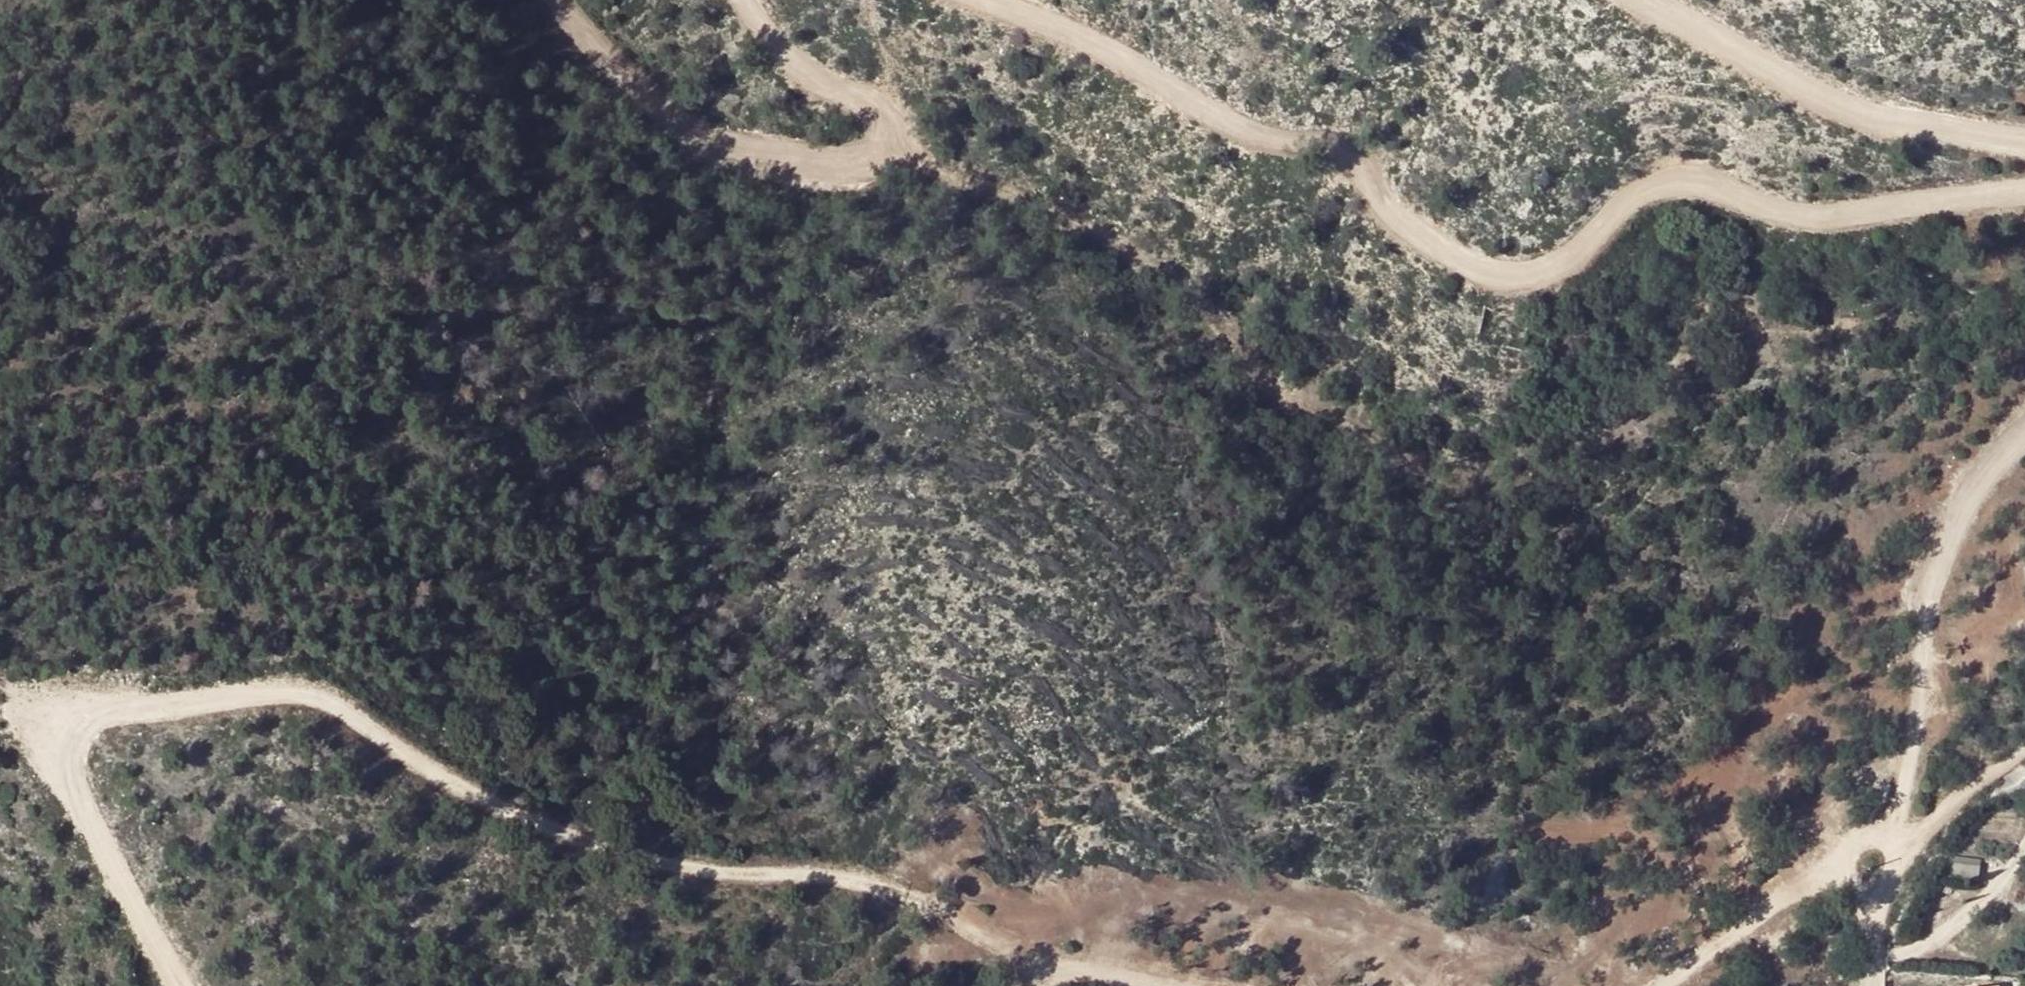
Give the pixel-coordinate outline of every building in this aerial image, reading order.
[(1951,855),(1950,877),(1974,878),(1976,857),(1951,855)]
